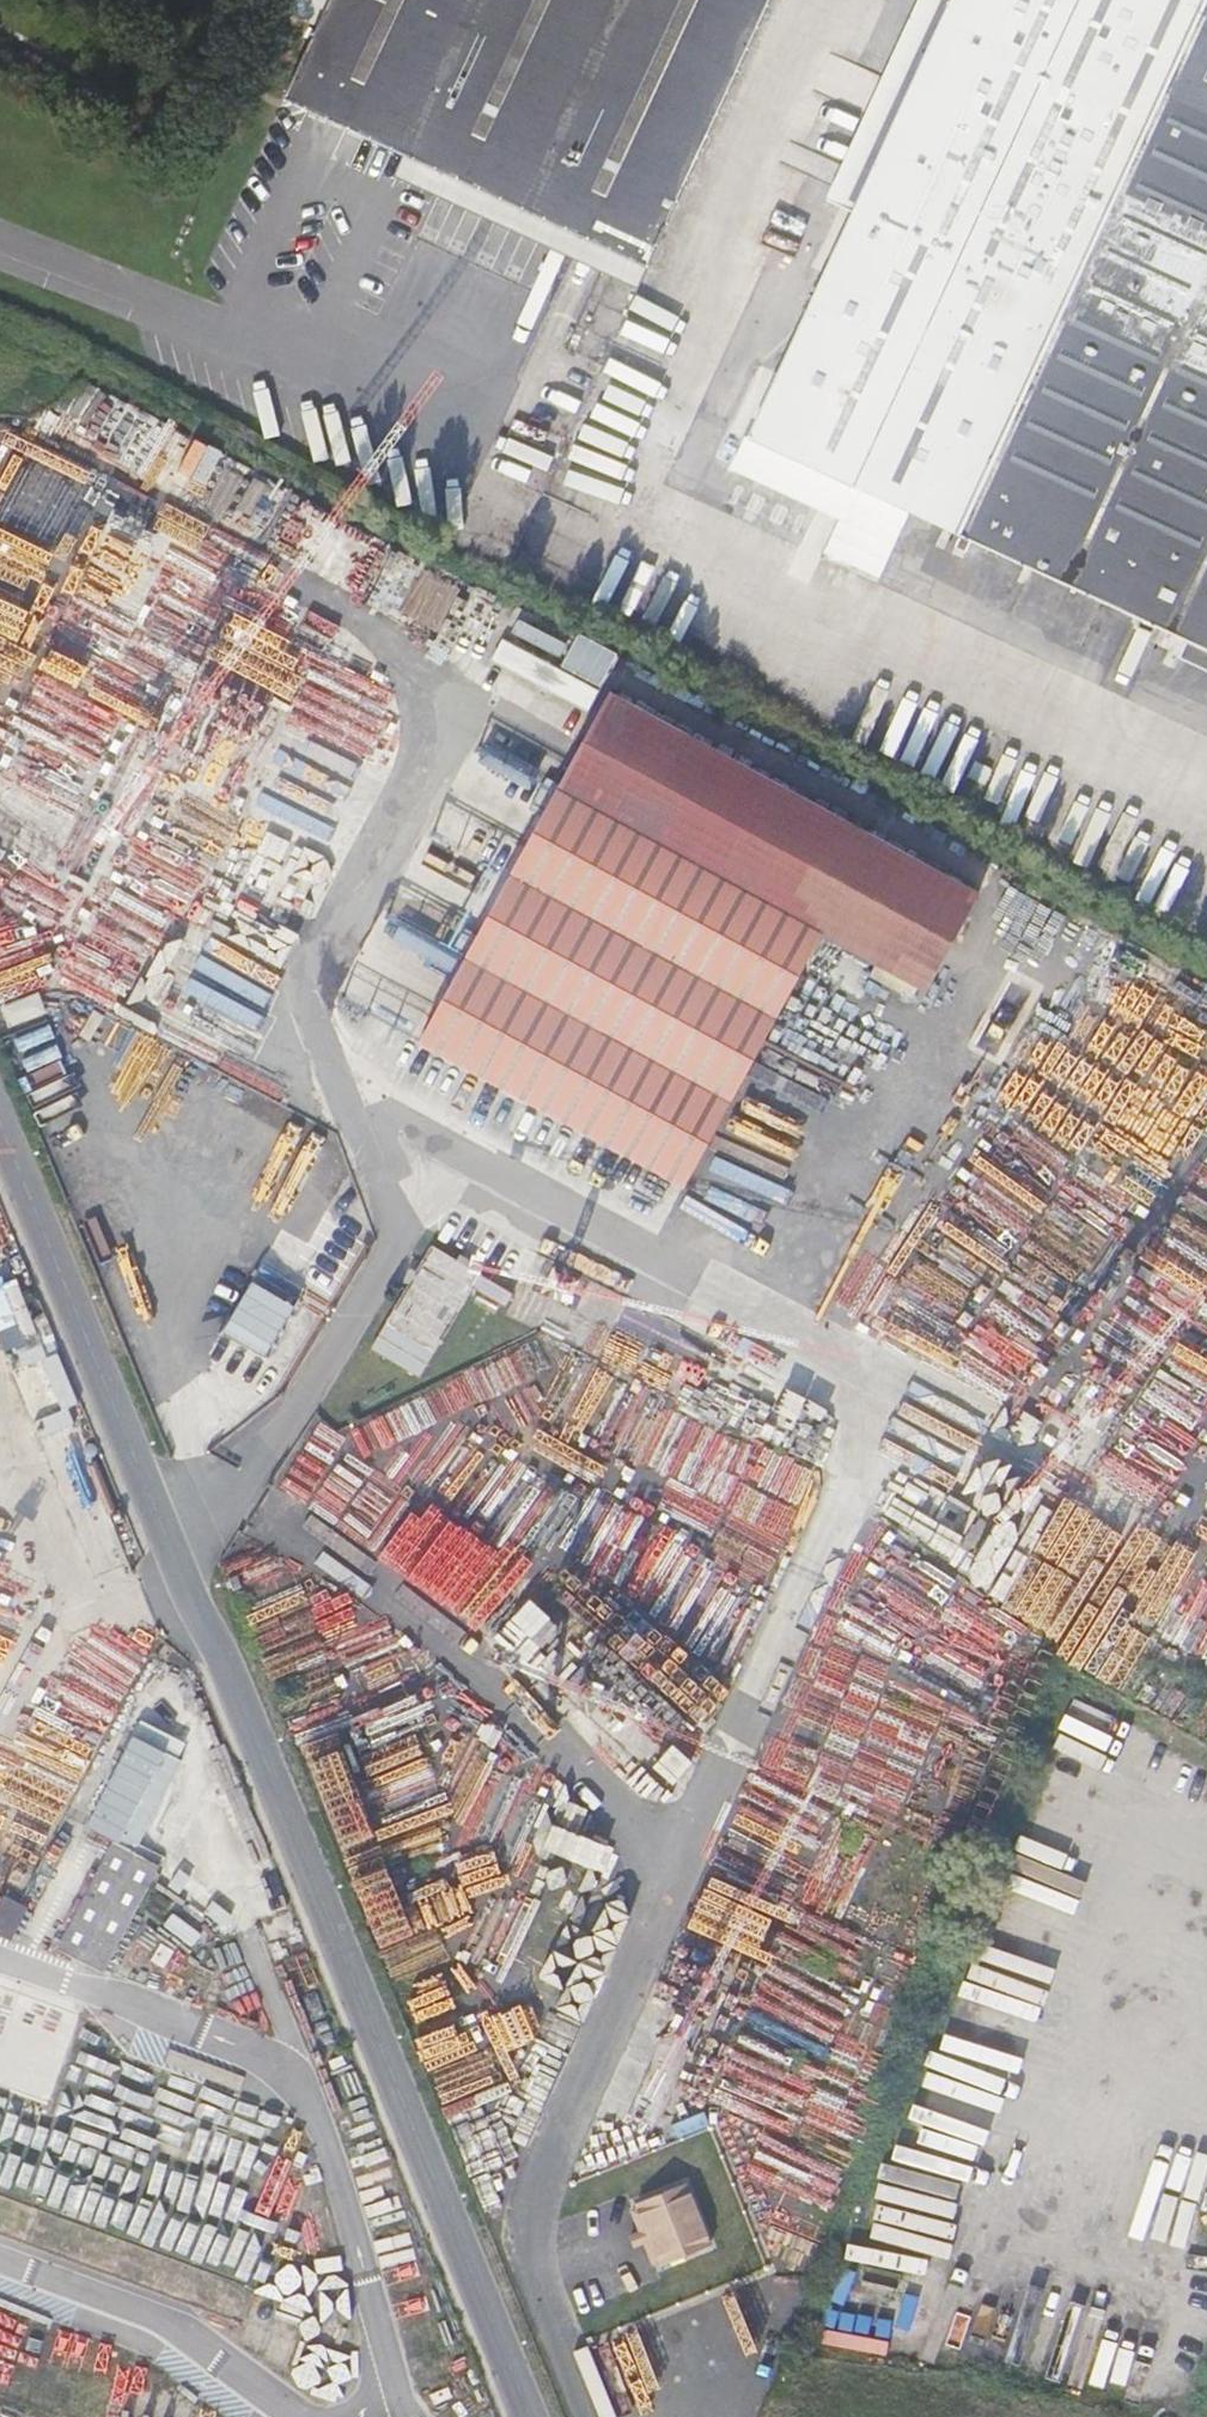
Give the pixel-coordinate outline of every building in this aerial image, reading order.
[(286,11),(317,26),(283,99),(403,155),(648,268),(666,229),(772,0),(291,0),(286,11)] [(748,438),(1206,651),(1206,0),(952,0),(853,213),(771,388),(748,438)] [(952,0),(923,0),(829,202),(853,213),(952,0)] [(648,268),(403,155),(393,177),(638,290),(648,268)] [(723,426),(748,438),(771,388),(746,377),(723,426)] [(398,544),(276,486),(252,536),(373,594),(398,544)] [(393,1090),(658,1234),(820,934),(926,991),(978,896),(608,695),(426,1031),(416,1025),(412,1033),(397,1026),(375,1065),(399,1078),(393,1090)] [(35,916),(49,892),(22,876),(8,900),(35,916)] [(1051,916),(1024,901),(1016,916),(1043,931),(1051,916)] [(45,1012),(38,994),(0,1009),(0,1014),(5,1027),(45,1012)] [(432,1245),(371,1348),(419,1377),(480,1274),(432,1245)] [(221,1331),(267,1359),(303,1301),(257,1273),(221,1331)] [(0,1865),(0,1883),(23,1893),(130,1686),(100,1671),(0,1865)] [(188,1811),(137,1783),(108,1838),(114,1842),(58,1950),(103,1973),(188,1811)] [(4,1896),(0,1905),(0,1915),(11,1920),(20,1904),(4,1896)] [(0,1915),(0,1932),(11,1938),(26,1907),(20,1904),(11,1920),(0,1915)] [(710,2245),(685,2183),(636,2203),(638,2208),(659,2259),(661,2265),(710,2245)] [(659,2259),(638,2208),(632,2211),(640,2231),(644,2241),(653,2262),(659,2259)] [(644,2241),(640,2231),(629,2236),(633,2246),(644,2241)]
